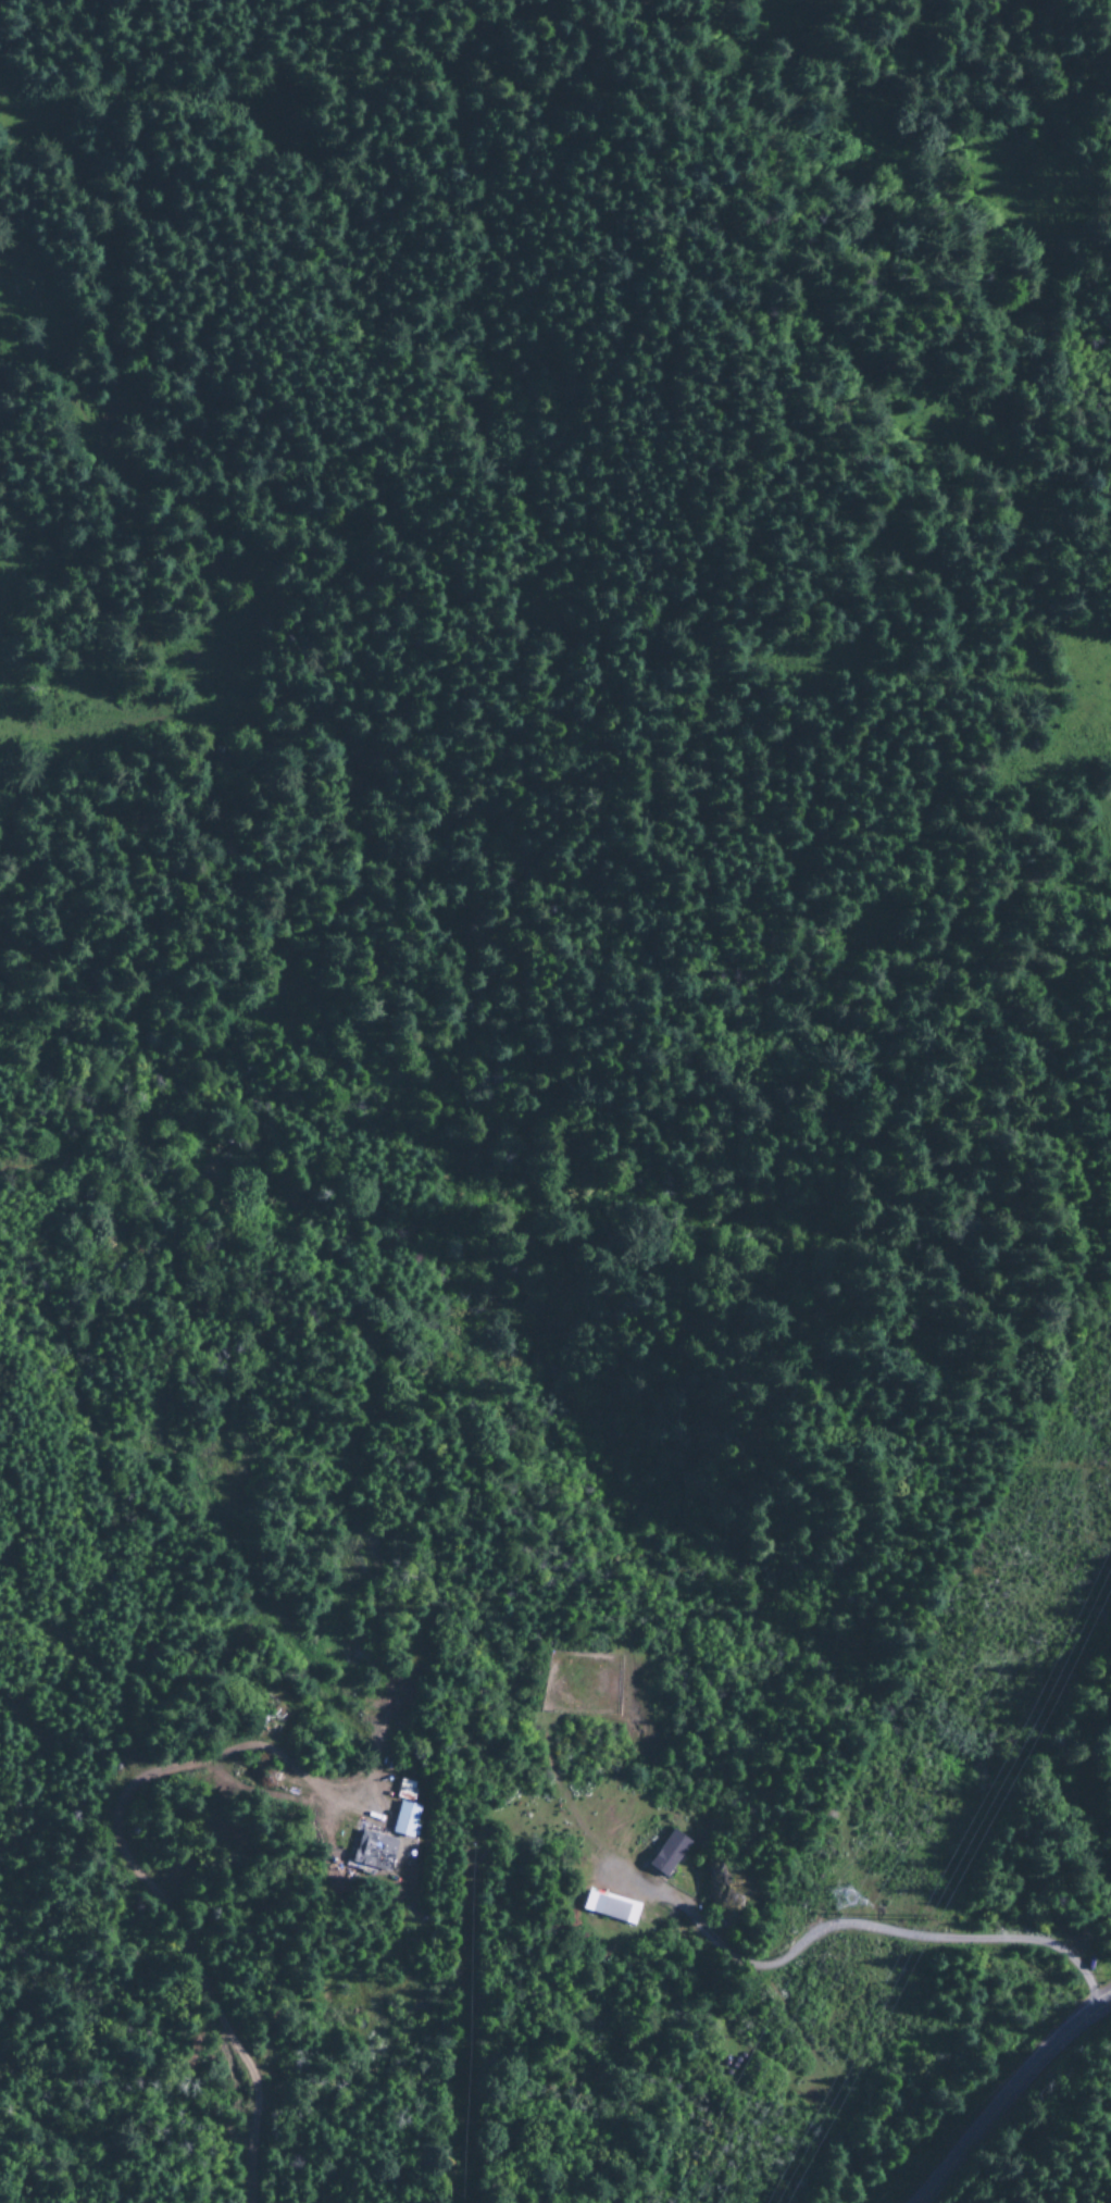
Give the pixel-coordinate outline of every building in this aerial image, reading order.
[(413,1800),(416,1784),(399,1781),(396,1797),(413,1800)] [(390,1834),(412,1840),(421,1808),(399,1802),(390,1834)] [(370,1875),(375,1862),(390,1866),(398,1842),(361,1831),(350,1869),(370,1875)] [(690,1843),(672,1831),(647,1867),(665,1879),(690,1843)] [(634,1927),(640,1906),(587,1890),(581,1911),(634,1927)]
